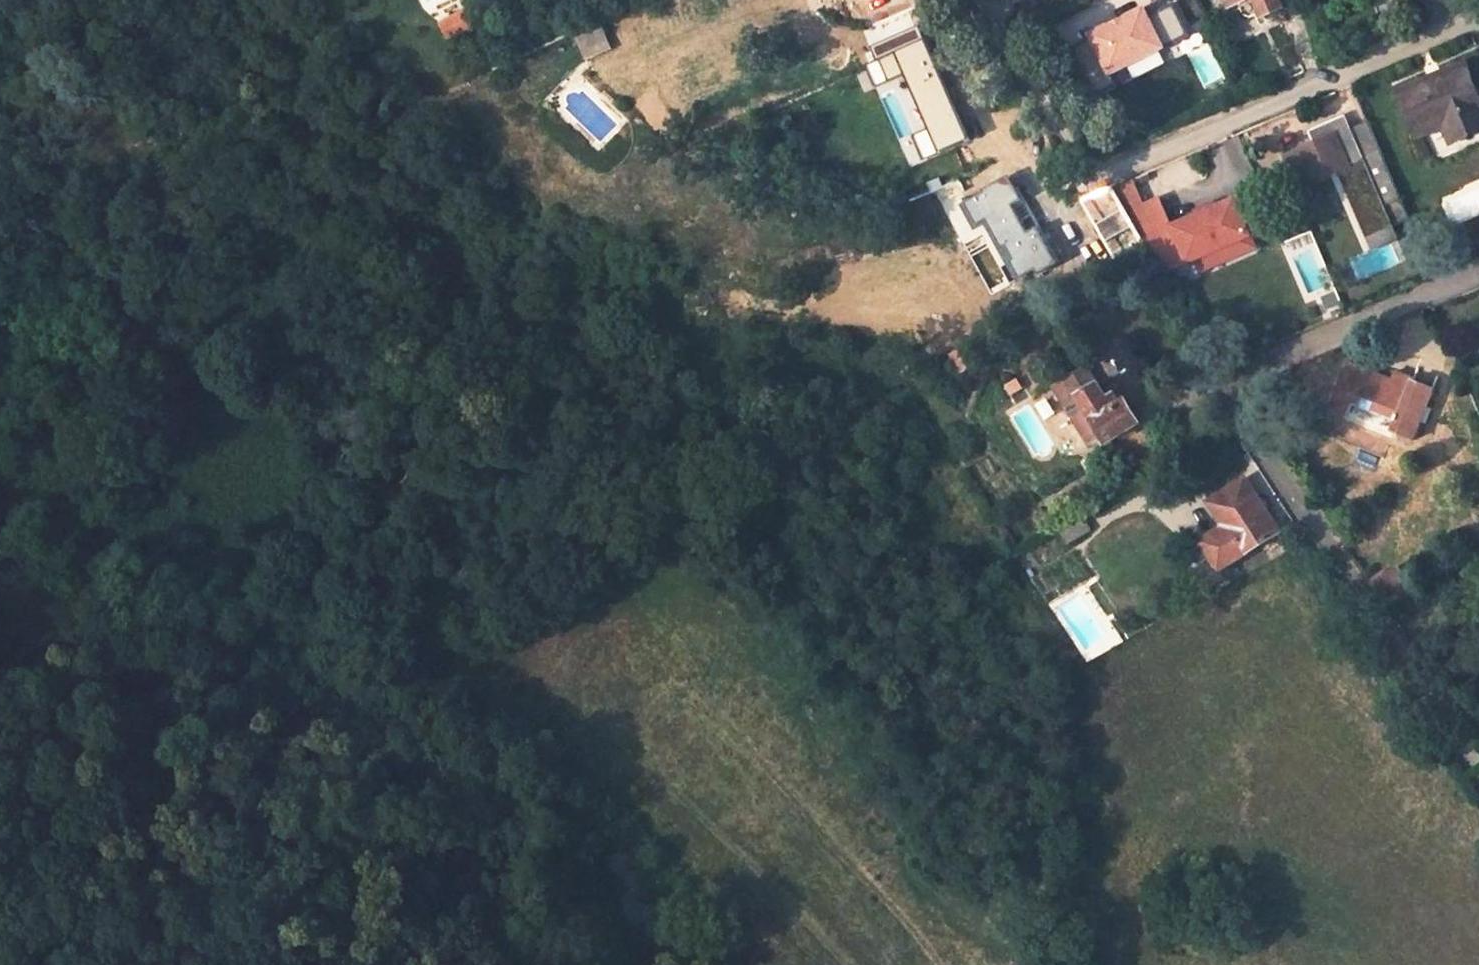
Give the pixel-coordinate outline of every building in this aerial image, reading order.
[(1261,15),(1280,8),(1277,0),(1254,0),(1261,15)] [(1143,8),(1092,34),(1111,72),(1128,64),(1162,46),(1187,34),(1173,5),(1147,17),(1143,8)] [(587,58),(610,47),(599,22),(575,33),(587,58)] [(875,60),(867,64),(876,85),(902,74),(926,129),(911,135),(921,161),(967,137),(916,27),(871,46),(875,60)] [(1162,46),(1128,64),(1132,72),(1167,56),(1162,46)] [(1463,66),(1398,94),(1416,137),(1442,126),(1451,144),(1478,132),(1478,103),(1463,66)] [(1326,178),(1328,175),(1336,172),(1364,238),(1409,219),(1366,121),(1347,129),(1343,120),(1337,123),(1336,120),(1308,132),(1313,143),(1284,155),(1297,185),(1309,180),(1310,182),(1315,180),(1318,181),(1326,178)] [(1008,176),(964,201),(976,224),(984,221),(1012,278),(1033,268),(1038,276),(1059,265),(1008,176)] [(1171,229),(1158,201),(1142,208),(1131,183),(1113,189),(1127,214),(1142,239),(1145,238),(1168,273),(1196,261),(1225,248),(1230,260),(1255,249),(1234,201),(1215,210),(1212,211),(1214,215),(1202,220),(1201,216),(1198,217),(1171,229)] [(1091,197),(1107,226),(1127,214),(1113,189),(1112,187),(1091,197)] [(1196,213),(1198,217),(1201,216),(1202,220),(1214,215),(1212,211),(1215,210),(1213,205),(1196,213)] [(1104,261),(1142,239),(1127,214),(1107,226),(1089,237),(1104,261)] [(1225,248),(1196,261),(1202,273),(1230,260),(1225,248)] [(950,354),(961,371),(975,363),(964,346),(950,354)] [(1084,367),(1053,386),(1093,450),(1137,423),(1124,401),(1119,404),(1113,395),(1107,398),(1097,383),(1095,385),(1084,367)] [(1413,440),(1433,391),(1412,382),(1410,387),(1391,380),(1365,371),(1352,405),(1398,421),(1393,433),(1413,440)] [(1410,387),(1412,382),(1414,379),(1394,372),(1391,380),(1410,387)] [(1398,421),(1352,405),(1347,419),(1392,435),(1393,433),(1398,421)] [(1245,481),(1210,503),(1224,525),(1201,540),(1220,569),(1279,532),(1245,481)] [(1081,519),(1059,532),(1068,546),(1089,532),(1081,519)] [(1412,591),(1401,575),(1376,589),(1387,606),(1412,591)]
